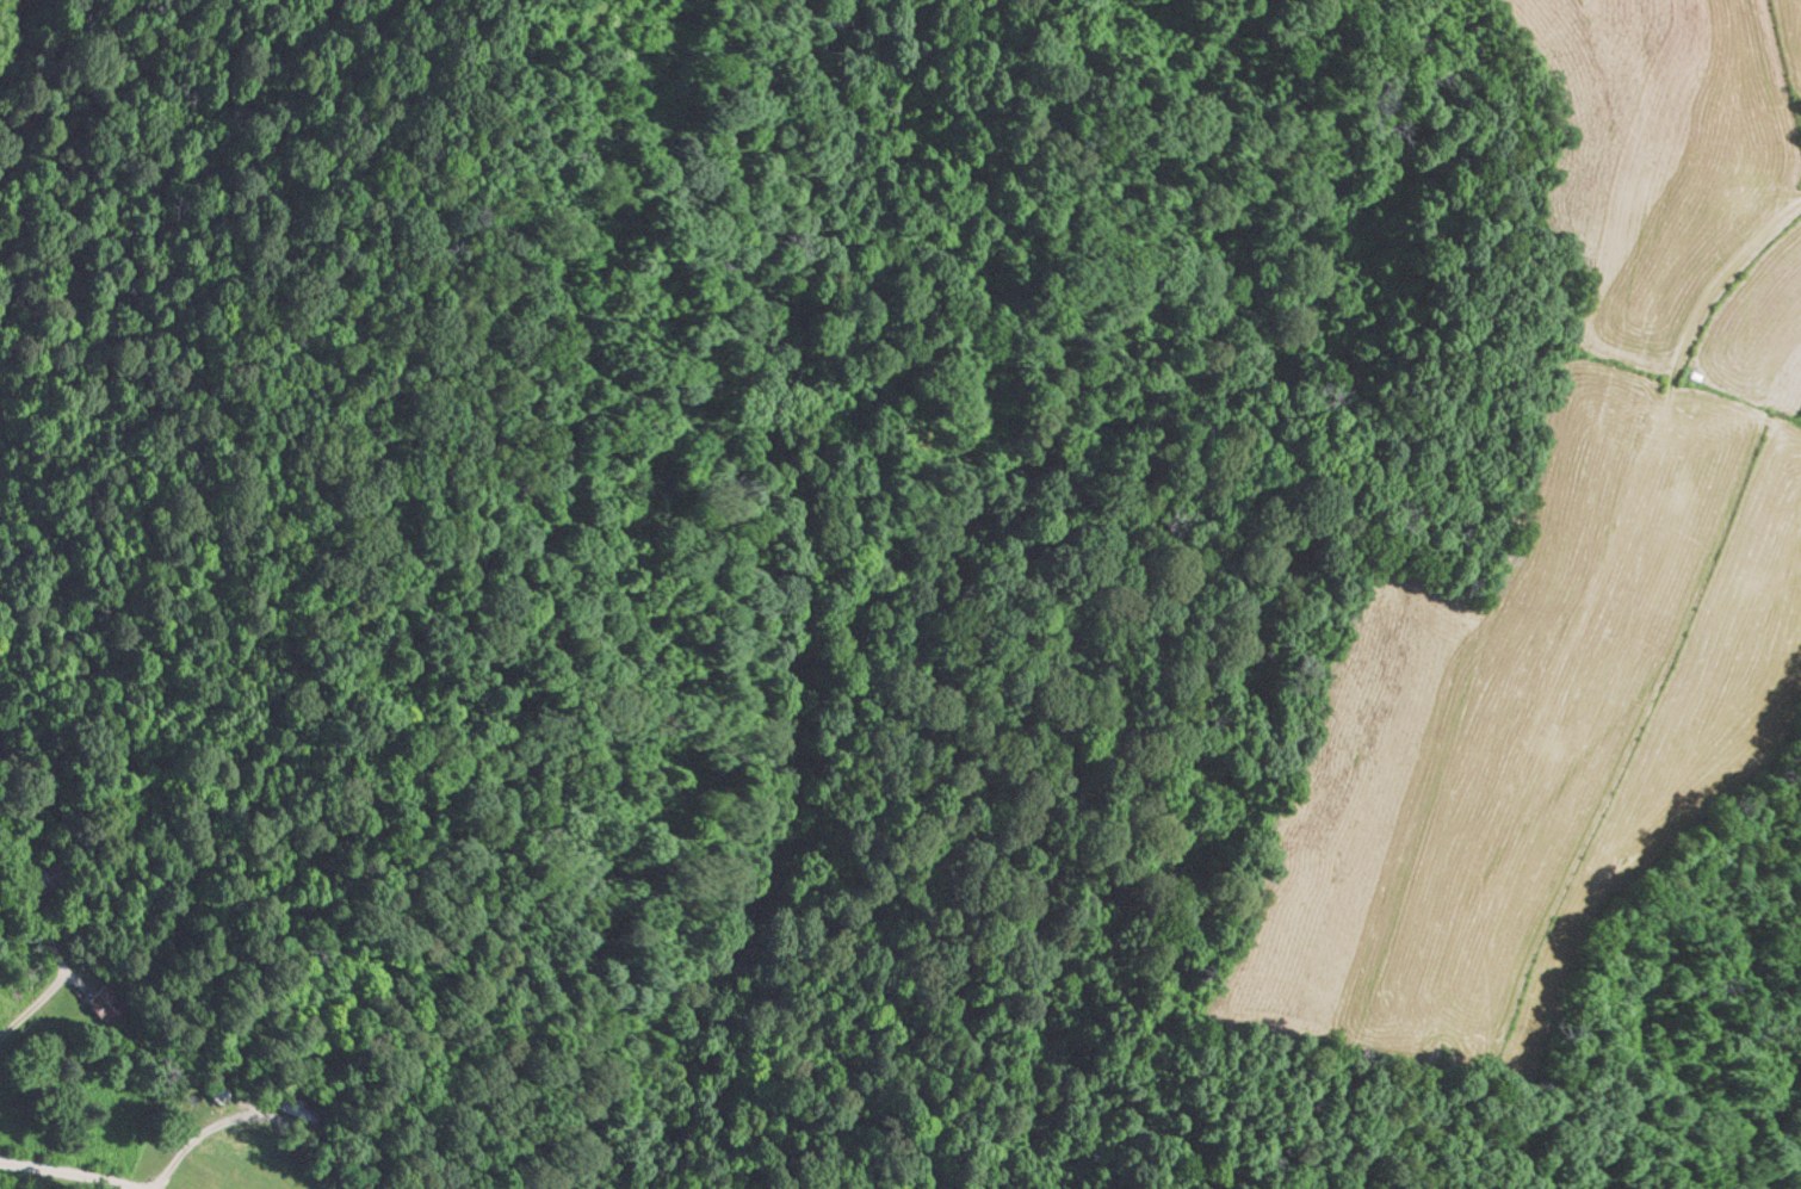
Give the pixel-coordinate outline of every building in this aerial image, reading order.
[(102,1023),(124,1006),(106,982),(84,999),(102,1023)] [(313,1121),(317,1109),(285,1099),(281,1111),(313,1121)]
